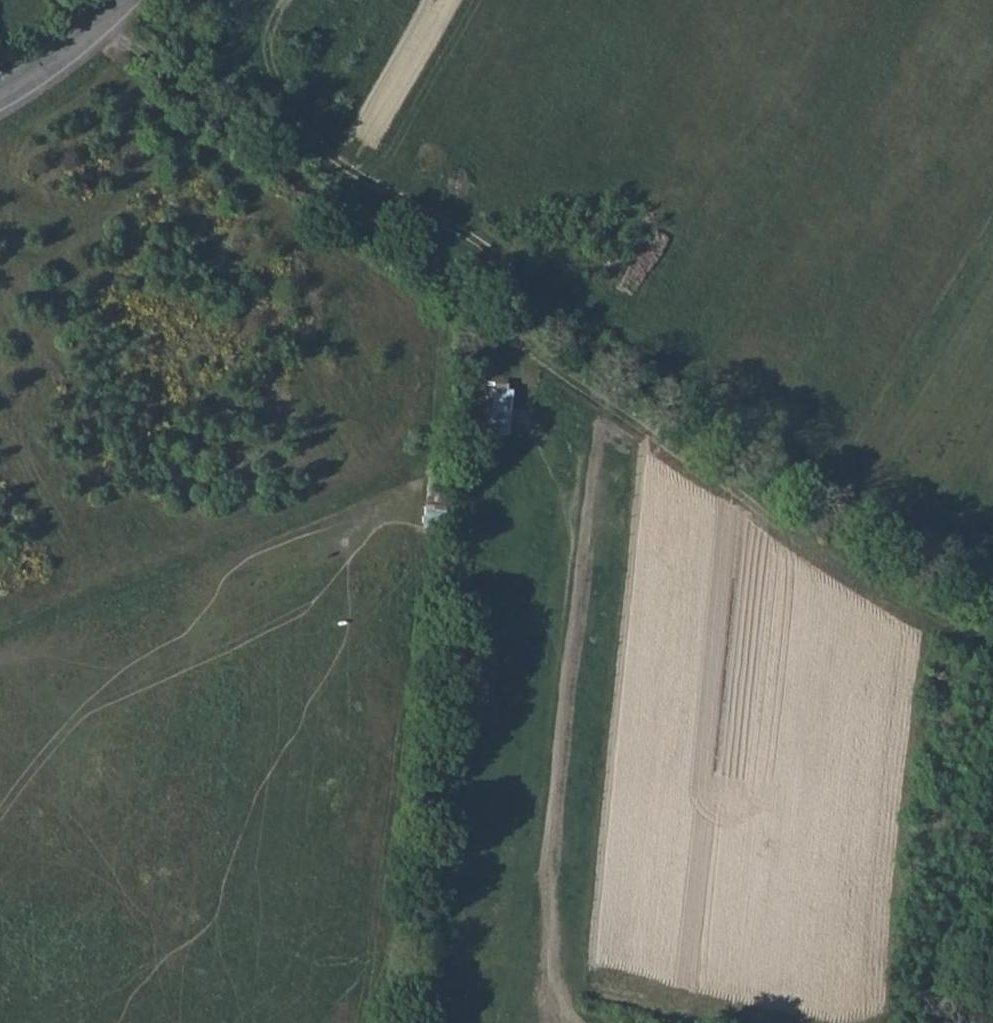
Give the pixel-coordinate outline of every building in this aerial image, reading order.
[(507,429),(512,384),(498,383),(493,428),(507,429)]
